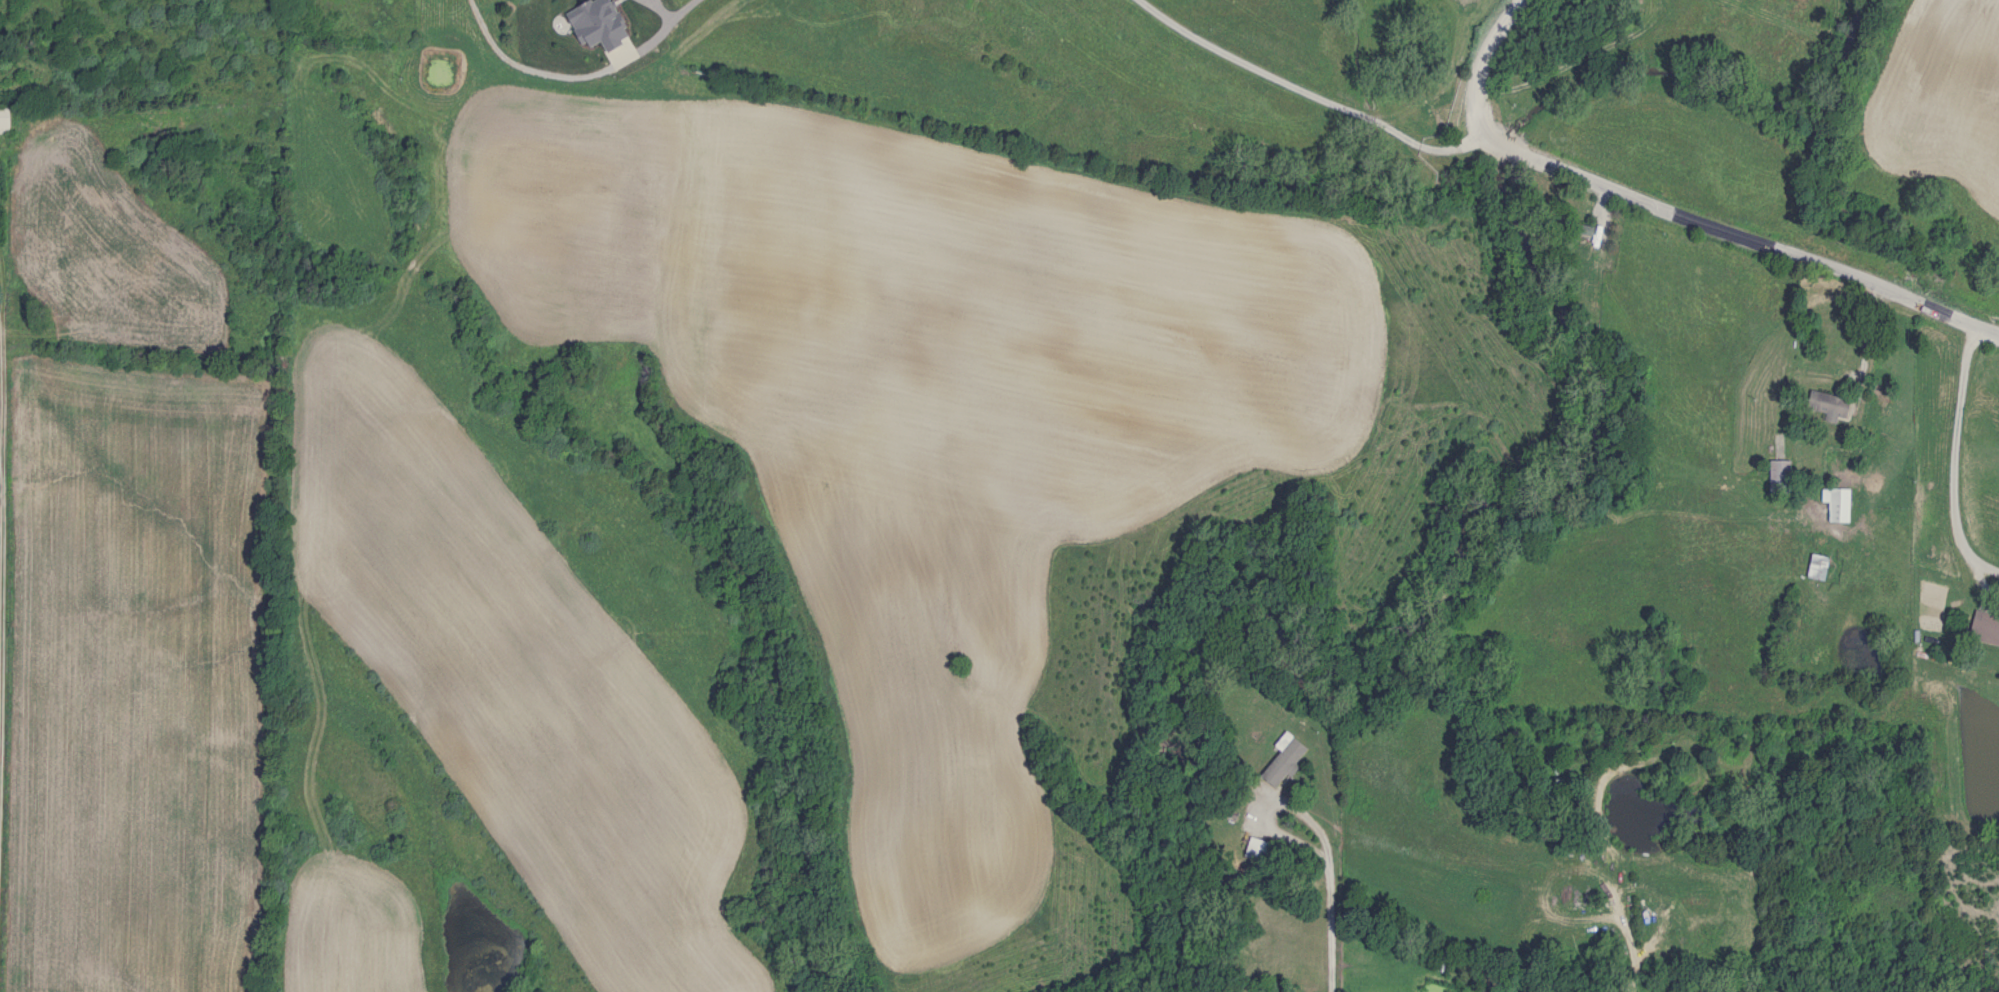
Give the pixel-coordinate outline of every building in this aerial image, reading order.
[(14,135),(14,109),(0,109),(0,135),(14,135)] [(1589,238),(1606,238),(1606,226),(1589,226),(1589,238)] [(1848,419),(1853,398),(1812,390),(1808,409),(1827,414),(1825,420),(1838,423),(1839,417),(1848,419)] [(1771,460),(1771,490),(1790,490),(1790,460),(1771,460)] [(1830,522),(1851,522),(1851,487),(1823,487),(1823,501),(1830,501),(1830,522)] [(1829,555),(1812,555),(1812,578),(1829,578),(1829,555)] [(1975,613),(1971,636),(1998,640),(1998,617),(1975,613)] [(1310,751),(1296,737),(1260,773),(1274,787),(1310,751)] [(1265,860),(1271,842),(1251,836),(1246,854),(1265,860)]
